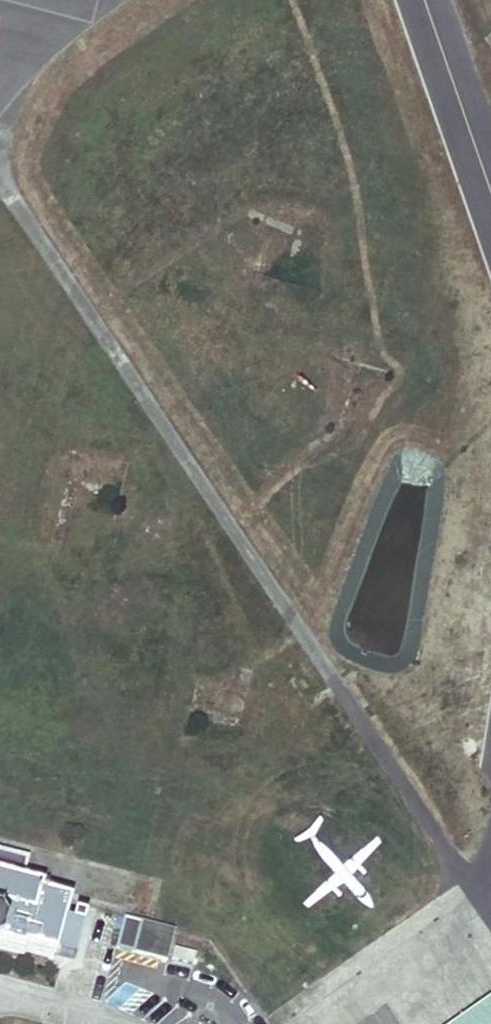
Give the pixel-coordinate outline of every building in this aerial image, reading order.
[(23,954),(24,950),(54,958),(69,904),(39,896),(41,889),(0,879),(0,948),(23,954)] [(146,924),(124,919),(116,948),(166,961),(169,948),(174,931),(146,924)] [(195,955),(173,949),(170,964),(192,969),(195,955)] [(455,1023),(490,1023),(490,999),(455,1023)]
